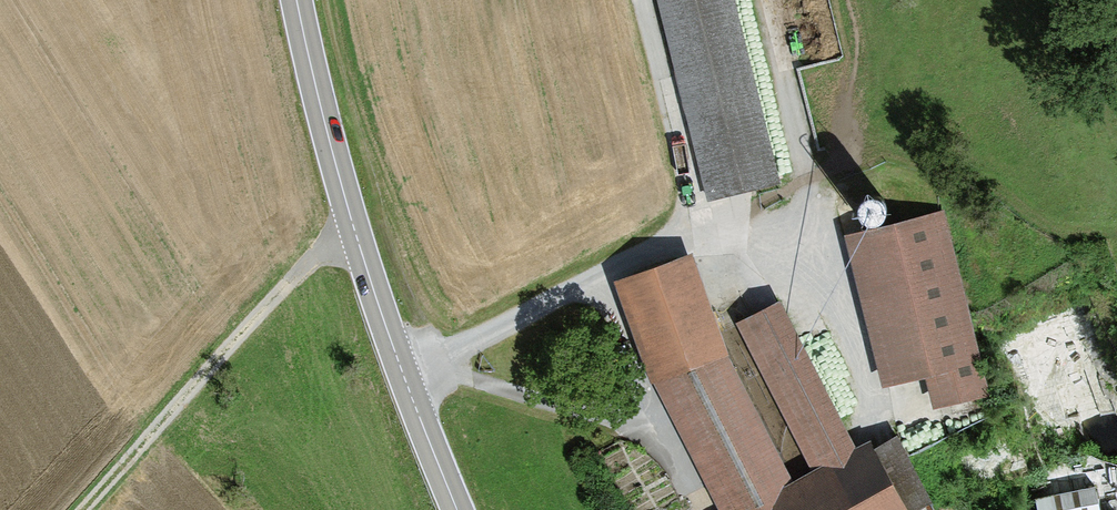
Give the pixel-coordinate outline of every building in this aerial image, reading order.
[(708,200),(779,182),(732,0),(656,0),(708,200)] [(894,224),(843,237),(881,389),(925,378),(933,410),(990,396),(944,211),(894,224)] [(613,283),(651,386),(722,509),(918,509),(931,501),(897,437),(875,449),(871,439),(855,447),(781,300),(763,310),(735,325),(810,472),(792,482),(728,354),(690,254),(613,283)] [(1102,489),(1041,495),(1042,509),(1104,509),(1102,489)]
